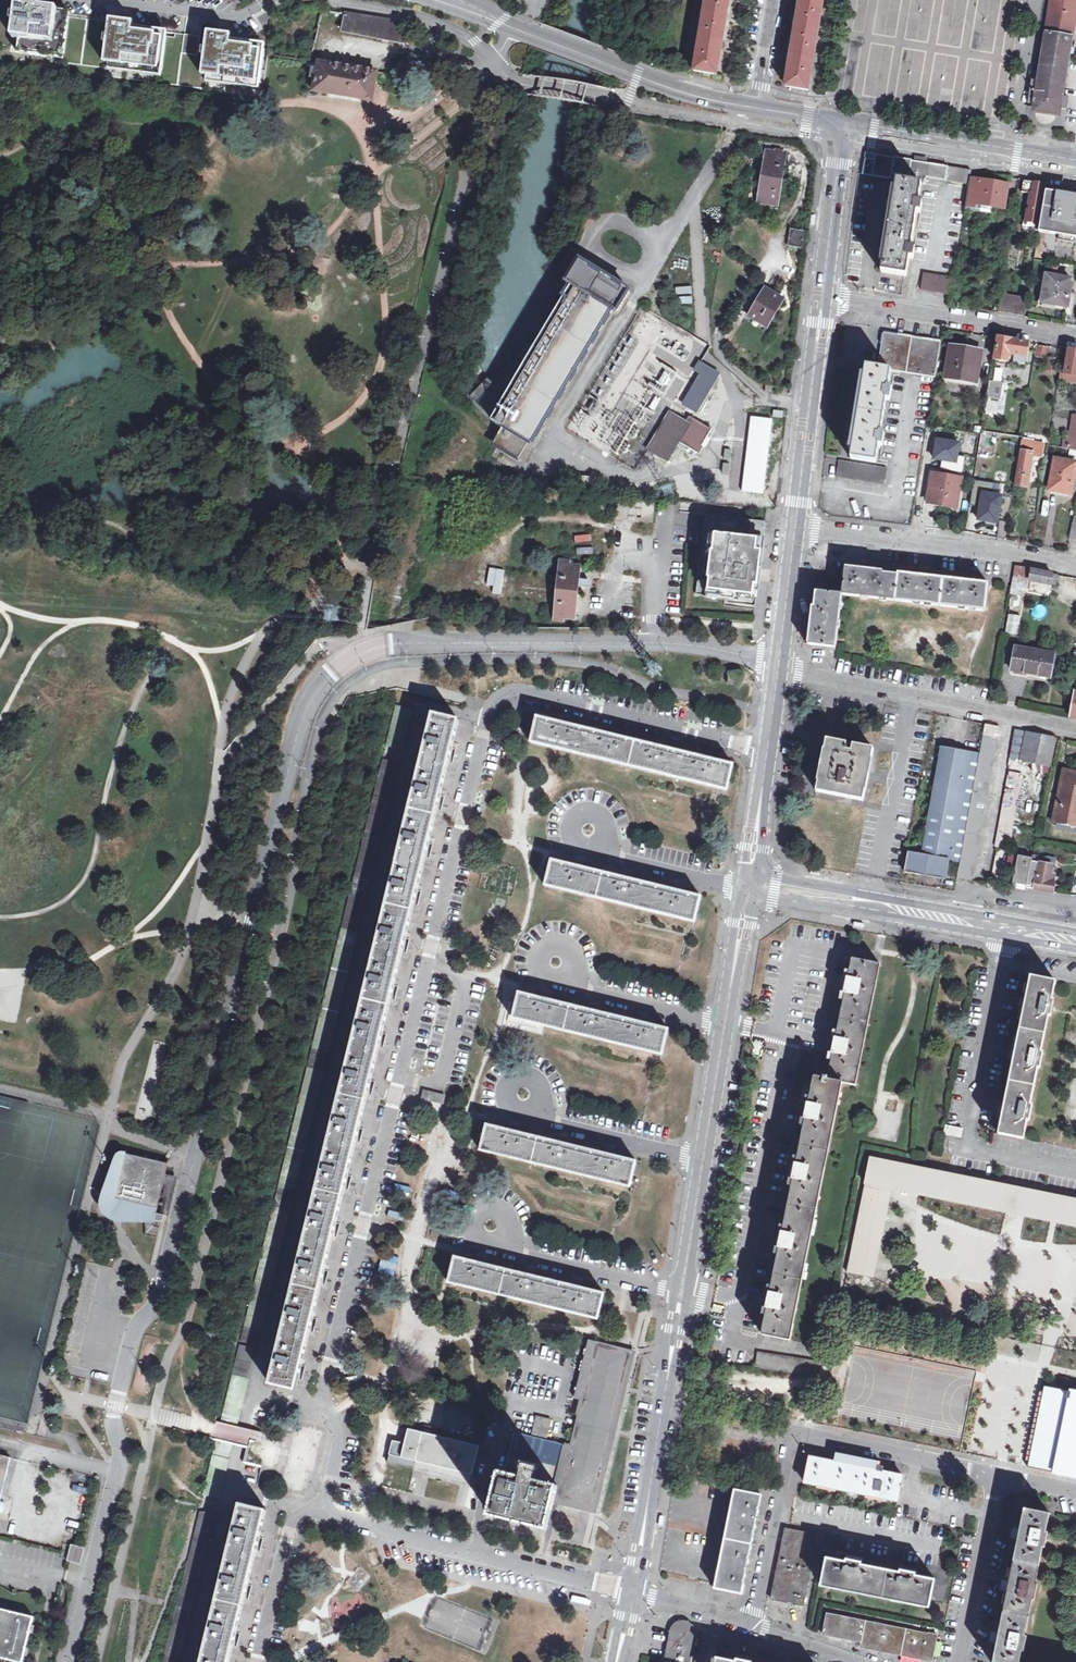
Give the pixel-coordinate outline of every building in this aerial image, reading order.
[(715,66),(719,66),(726,25),(722,24),(725,7),(729,8),(730,0),(706,0),(694,71),(714,75),(715,66)] [(824,0),(800,0),(796,19),(800,20),(797,36),(794,35),(786,78),(790,78),(789,87),(808,91),(824,0)] [(1073,37),(1075,16),(1075,0),(1051,0),(1045,32),(1073,37)] [(41,4),(19,1),(17,17),(20,20),(16,23),(14,39),(21,40),(20,48),(31,49),(31,55),(47,57),(48,51),(63,52),(66,17),(57,16),(58,10),(41,8),(41,4)] [(410,23),(346,13),(343,33),(406,43),(410,23)] [(104,63),(158,71),(163,39),(155,38),(156,31),(133,28),(134,23),(110,20),(108,37),(111,40),(107,43),(104,63)] [(203,76),(258,83),(262,50),(254,49),(255,43),(232,40),(232,35),(209,32),(207,50),(209,53),(206,56),(203,76)] [(1073,37),(1045,32),(1039,72),(1033,71),(1028,103),(1038,105),(1056,108),(1066,109),(1068,97),(1063,96),(1073,37)] [(201,37),(186,35),(184,51),(199,52),(201,37)] [(319,69),(317,80),(315,91),(373,101),(378,72),(320,63),(319,69)] [(1056,108),(1038,105),(1036,113),(1054,116),(1056,108)] [(775,153),(767,152),(759,202),(778,205),(786,155),(784,155),(785,151),(775,149),(775,153)] [(949,167),(876,155),(875,160),(866,158),(863,174),(896,180),(881,272),(907,276),(910,259),(914,260),(916,249),(911,248),(917,214),(922,214),(924,203),(919,202),(922,184),(926,185),(927,178),(946,181),(949,167)] [(946,181),(955,183),(957,169),(949,167),(946,181)] [(955,183),(963,184),(965,170),(957,169),(955,183)] [(963,184),(969,185),(970,179),(971,171),(965,170),(963,184)] [(982,181),(970,179),(969,185),(966,205),(979,207),(979,204),(993,207),(993,206),(1005,208),(1008,186),(999,184),(1001,176),(983,173),(982,181)] [(1024,180),(1022,192),(1032,194),(1027,222),(1039,224),(1046,184),(1024,180)] [(1047,191),(1040,232),(1075,239),(1075,197),(1047,191)] [(806,231),(791,229),(788,247),(803,249),(806,231)] [(630,290),(582,261),(575,272),(568,283),(572,286),(553,317),(541,337),(492,420),(504,428),(494,444),(519,460),(530,443),(532,445),(612,309),(617,312),(630,290)] [(954,279),(924,274),(921,291),(951,296),(954,279)] [(1047,276),(1043,299),(1056,302),(1056,306),(1067,308),(1072,280),(1047,276)] [(785,299),(766,289),(750,317),(768,327),(785,299)] [(681,293),(682,306),(692,305),(691,293),(681,293)] [(1028,299),(1001,295),(998,312),(1025,317),(1028,299)] [(883,333),(878,368),(892,371),(906,373),(912,337),(883,333)] [(941,342),(912,337),(906,373),(935,378),(941,342)] [(1026,364),(1029,342),(998,338),(995,359),(1009,362),(1008,365),(1014,366),(1014,362),(1026,364)] [(1049,348),(1039,346),(1037,357),(1047,359),(1049,348)] [(960,354),(950,352),(946,378),(975,383),(981,351),(961,348),(960,354)] [(1070,350),(1066,374),(1075,375),(1075,351),(1070,350)] [(1057,361),(1048,359),(1046,367),(1056,369),(1057,361)] [(685,405),(697,411),(720,373),(701,362),(697,371),(703,375),(685,405)] [(889,387),(892,371),(878,368),(866,366),(851,459),(876,463),(879,446),(883,447),(886,433),(882,433),(887,401),(891,401),(893,388),(889,387)] [(1001,385),(990,383),(985,412),(996,414),(1001,385)] [(689,424),(671,413),(649,449),(667,461),(679,442),(698,453),(713,430),(693,418),(689,424)] [(1073,414),(1067,449),(1075,450),(1075,414),(1073,414)] [(773,421),(751,418),(743,493),(764,496),(773,421)] [(1015,485),(1028,487),(1033,457),(1043,458),(1045,445),(1022,440),(1015,485)] [(1055,459),(1049,491),(1071,494),(1075,464),(1075,463),(1055,459)] [(888,469),(839,461),(837,477),(884,485),(888,469)] [(941,505),(943,505),(948,475),(933,472),(928,500),(941,503),(941,505)] [(961,477),(948,475),(943,505),(956,507),(961,477)] [(998,522),(1002,496),(994,495),(995,484),(975,480),(971,505),(981,507),(978,520),(998,522)] [(706,515),(697,595),(747,601),(748,596),(757,597),(766,522),(743,519),(744,508),(739,507),(738,518),(706,515)] [(570,563),(562,562),(556,620),(580,622),(581,620),(581,617),(576,616),(579,586),(589,587),(589,581),(580,579),(581,568),(574,567),(574,562),(570,562),(570,563)] [(1030,588),(1031,580),(1058,585),(1060,575),(1017,566),(1010,607),(1013,607),(1016,594),(1020,595),(1022,586),(1030,588)] [(898,575),(883,573),(884,571),(846,567),(842,594),(816,591),(814,606),(812,606),(808,644),(836,647),(843,595),(985,611),(989,583),(898,573),(898,575)] [(440,587),(431,586),(430,593),(439,594),(440,587)] [(1020,623),(1008,621),(1006,632),(1018,635),(1020,623)] [(1061,655),(1017,646),(1012,671),(1046,677),(1048,663),(1052,663),(1053,656),(1060,657),(1061,655)] [(741,674),(729,672),(728,685),(740,686),(741,674)] [(460,720),(433,713),(428,733),(423,732),(420,743),(425,744),(417,781),(411,779),(408,790),(414,792),(405,828),(400,827),(397,838),(402,839),(394,875),(388,874),(386,885),(391,887),(382,923),(376,922),(374,933),(379,934),(370,970),(365,969),(362,980),(368,981),(359,1018),(353,1016),(350,1028),(356,1029),(347,1065),(341,1063),(339,1074),(344,1075),(335,1112),(330,1111),(327,1122),(333,1123),(324,1160),(318,1158),(315,1170),(321,1171),(312,1207),(307,1206),(304,1217),(309,1218),(300,1254),(296,1253),(293,1264),(298,1265),(289,1302),(284,1301),(281,1312),(286,1314),(277,1349),(272,1348),(270,1359),(275,1360),(269,1384),(296,1391),(460,720)] [(702,757),(665,748),(666,743),(657,740),(655,746),(618,737),(620,731),(609,729),(608,734),(572,725),(573,720),(563,718),(561,723),(539,718),(533,742),(727,790),(733,765),(712,759),(713,754),(703,752),(702,757)] [(986,725),(980,755),(960,861),(957,879),(971,881),(1000,727),(986,725)] [(1010,758),(1019,760),(1025,732),(1015,730),(1010,758)] [(1025,732),(1019,760),(1051,766),(1057,739),(1025,732)] [(873,749),(827,740),(817,792),(863,800),(873,749)] [(949,859),(960,861),(980,755),(942,748),(923,854),(909,852),(905,872),(918,875),(919,872),(945,877),(946,876),(951,877),(953,866),(948,865),(949,859)] [(1010,849),(1014,825),(1017,810),(1025,769),(1010,766),(995,847),(1010,849)] [(1075,829),(1075,775),(1064,772),(1053,824),(1075,829)] [(1025,811),(1017,810),(1014,825),(1022,826),(1025,811)] [(1009,854),(1007,866),(1015,867),(1017,855),(1009,854)] [(1033,855),(1032,858),(1026,885),(1026,887),(1053,892),(1054,883),(1053,883),(1049,882),(1050,874),(1052,866),(1044,865),(1046,858),(1033,855)] [(1012,883),(1026,885),(1032,858),(1018,856),(1012,883)] [(575,866),(553,860),(547,886),(695,921),(701,896),(678,891),(680,886),(670,883),(668,888),(631,879),(633,874),(623,871),(622,877),(585,868),(587,863),(576,861),(575,866)] [(849,977),(844,976),(841,993),(846,994),(836,1038),(832,1037),(829,1053),(833,1054),(829,1077),(824,1076),(823,1079),(815,1077),(809,1104),(805,1103),(802,1119),(806,1120),(797,1163),(793,1162),(789,1179),(793,1180),(783,1231),(779,1231),(776,1246),(780,1247),(770,1292),(767,1292),(764,1306),(768,1307),(762,1334),(787,1339),(840,1082),(854,1085),(879,964),(853,959),(849,977)] [(1038,1068),(1040,1068),(1044,1052),(1041,1052),(1049,1016),(1052,1016),(1055,1001),(1052,1000),(1056,982),(1033,962),(1030,977),(1026,997),(1021,996),(1019,1008),(1024,1009),(1016,1049),(1010,1048),(1008,1060),(1013,1061),(1005,1101),(1000,1100),(997,1112),(1003,1113),(998,1134),(1024,1139),(1028,1120),(1030,1120),(1033,1105),(1031,1104),(1038,1068)] [(543,999),(521,993),(514,1019),(662,1055),(668,1029),(647,1024),(648,1018),(638,1016),(637,1022),(599,1012),(600,1007),(591,1004),(590,1010),(553,1001),(554,996),(544,993),(543,999)] [(425,1090),(423,1098),(443,1103),(445,1095),(425,1090)] [(443,1103),(423,1098),(421,1106),(441,1111),(443,1103)] [(510,1130),(489,1125),(482,1150),(629,1186),(635,1161),(614,1156),(616,1150),(606,1148),(604,1154),(567,1145),(568,1139),(559,1136),(557,1142),(520,1133),(522,1127),(512,1125),(510,1130)] [(963,1129),(946,1125),(944,1134),(961,1138),(963,1129)] [(169,1164),(127,1154),(117,1196),(115,1206),(122,1211),(142,1214),(143,1210),(147,1211),(147,1209),(152,1210),(158,1211),(165,1184),(169,1164)] [(871,1159),(860,1213),(875,1216),(881,1186),(894,1189),(1075,1226),(1075,1200),(871,1159)] [(176,1186),(165,1184),(158,1211),(152,1210),(147,1209),(147,1211),(143,1210),(142,1214),(122,1211),(115,1206),(117,1196),(107,1194),(105,1203),(105,1207),(106,1211),(109,1215),(112,1218),(115,1220),(123,1221),(156,1222),(157,1216),(164,1218),(162,1222),(168,1223),(176,1186)] [(875,1216),(860,1213),(848,1272),(876,1278),(894,1189),(881,1186),(875,1216)] [(478,1263),(457,1258),(450,1282),(598,1318),(604,1293),(582,1287),(583,1282),(578,1281),(573,1280),(571,1285),(535,1276),(536,1270),(530,1269),(526,1268),(525,1274),(488,1265),(489,1259),(484,1258),(479,1257),(478,1263)] [(574,1397),(580,1399),(616,1408),(630,1351),(597,1343),(588,1341),(574,1397)] [(758,1352),(755,1368),(815,1377),(817,1362),(758,1352)] [(251,1363),(236,1359),(232,1374),(234,1374),(205,1494),(220,1498),(249,1378),(247,1378),(251,1363)] [(1070,1390),(1069,1391),(1045,1386),(1029,1467),(1075,1476),(1075,1391),(1070,1390)] [(737,1392),(729,1391),(726,1405),(734,1407),(737,1392)] [(577,1414),(580,1399),(574,1397),(571,1412),(577,1414)] [(557,1485),(555,1494),(593,1503),(610,1433),(616,1408),(580,1399),(577,1414),(569,1444),(563,1443),(554,1485),(557,1485)] [(515,1432),(505,1473),(521,1477),(524,1464),(539,1468),(536,1480),(554,1485),(563,1443),(557,1442),(558,1440),(545,1437),(548,1427),(549,1427),(551,1419),(536,1415),(534,1423),(536,1423),(533,1434),(521,1431),(520,1433),(515,1432)] [(409,1492),(414,1470),(417,1460),(471,1474),(472,1474),(479,1445),(409,1429),(405,1443),(394,1440),(382,1485),(409,1492)] [(248,1452),(248,1463),(266,1463),(266,1452),(248,1452)] [(0,1454),(0,1496),(1,1496),(11,1457),(0,1454)] [(871,1462),(837,1455),(836,1462),(870,1469),(871,1462)] [(880,1464),(871,1462),(870,1469),(836,1462),(811,1457),(806,1482),(899,1501),(904,1476),(884,1472),(885,1466),(880,1465),(880,1464)] [(417,1460),(414,1470),(469,1483),(471,1474),(417,1460)] [(557,1485),(554,1485),(536,1480),(539,1468),(524,1464),(521,1477),(505,1473),(501,1471),(491,1514),(547,1528),(553,1503),(555,1494),(557,1485)] [(742,1593),(762,1494),(735,1490),(715,1587),(742,1593)] [(591,1512),(593,1503),(555,1494),(553,1503),(591,1512)] [(233,1534),(224,1570),(218,1569),(215,1580),(221,1582),(212,1618),(207,1617),(204,1627),(210,1629),(202,1661),(229,1661),(267,1509),(240,1503),(236,1523),(230,1521),(227,1532),(233,1534)] [(1021,1652),(1024,1652),(1027,1636),(1024,1636),(1032,1600),(1034,1600),(1037,1584),(1035,1583),(1042,1547),(1045,1547),(1048,1532),(1045,1531),(1049,1513),(1024,1508),(1020,1528),(1013,1527),(1011,1538),(1018,1539),(1009,1580),(1003,1579),(1001,1590),(1007,1592),(999,1631),(993,1630),(990,1643),(997,1644),(993,1661),(1019,1661),(1021,1652)] [(817,1534),(785,1528),(770,1598),(802,1605),(817,1534)] [(57,1570),(62,1556),(12,1539),(7,1553),(57,1570)] [(75,1547),(72,1546),(69,1556),(68,1560),(80,1563),(84,1549),(75,1547)] [(900,1572),(862,1564),(862,1559),(846,1556),(845,1561),(826,1557),(821,1583),(929,1604),(934,1579),(915,1575),(917,1570),(901,1567),(900,1572)] [(34,1617),(0,1609),(0,1657),(20,1661),(23,1661),(34,1617)] [(823,1633),(861,1641),(860,1646),(931,1661),(937,1634),(826,1613),(823,1633)] [(696,1637),(696,1631),(692,1623),(687,1620),(684,1620),(680,1620),(675,1621),(671,1627),(664,1661),(691,1661),(696,1637)]
